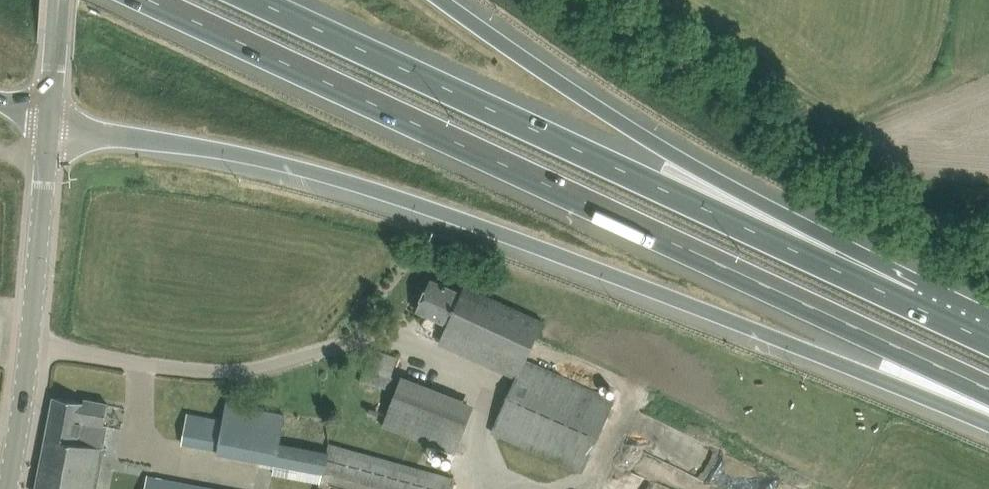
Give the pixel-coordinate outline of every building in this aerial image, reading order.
[(416,310),(435,319),(449,324),(441,342),(488,363),(486,368),(515,381),(493,431),(582,471),(614,400),(525,360),(535,339),(543,321),(466,286),(462,293),(430,279),(416,310)] [(372,347),(362,380),(388,388),(398,356),(372,347)] [(476,404),(402,375),(382,426),(456,455),(476,404)] [(108,424),(105,424),(109,403),(95,401),(85,399),(84,402),(54,397),(37,488),(96,488),(108,424)] [(183,443),(217,450),(216,452),(261,461),(323,473),(323,472),(328,452),(281,443),(286,415),(227,404),(224,422),(188,415),(183,443)] [(323,472),(386,488),(451,488),(454,479),(330,444),(328,452),(323,472)] [(148,476),(146,488),(215,488),(148,476)]
